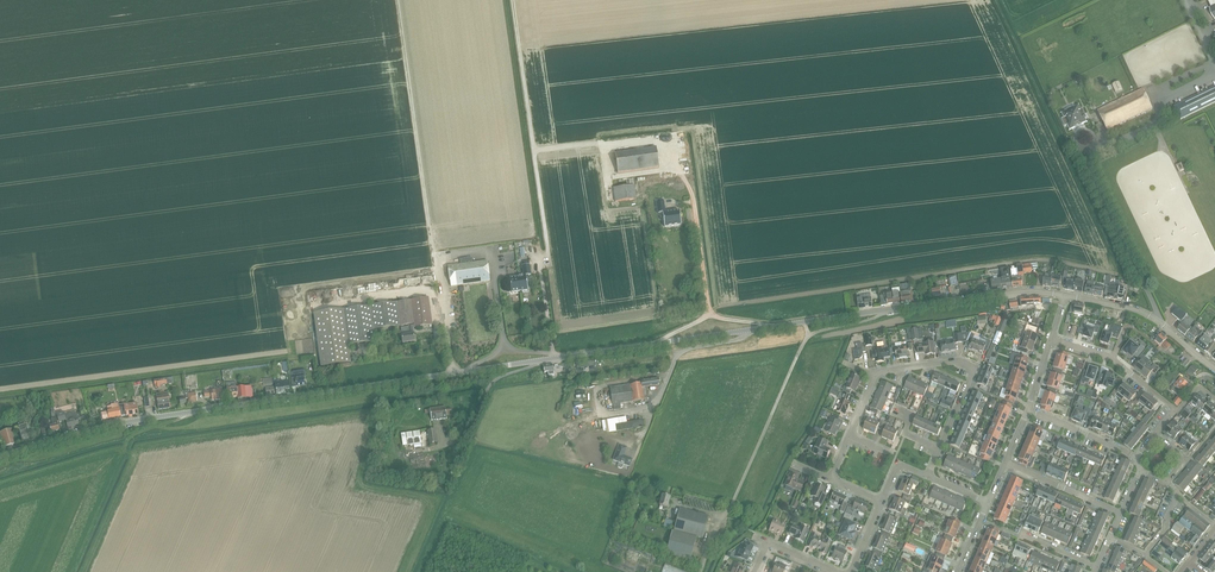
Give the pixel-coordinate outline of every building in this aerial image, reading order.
[(1119,81),(1112,85),(1116,94),(1124,91),(1119,81)] [(1181,120),(1214,103),(1214,87),(1174,107),(1181,120)] [(1152,109),(1150,103),(1143,88),(1098,110),(1107,130),(1152,109)] [(1075,127),(1074,126),(1081,123),(1081,124),(1087,122),(1088,122),(1087,121),(1085,118),(1086,117),(1082,109),(1081,109),(1079,105),(1079,103),(1078,104),(1073,107),(1074,110),(1068,113),(1067,110),(1062,112),(1060,112),(1061,113),(1064,118),(1061,119),(1065,126),(1067,125),(1069,130),(1069,131),(1070,130),(1075,127)] [(675,158),(672,135),(637,139),(639,162),(675,158)] [(1184,170),(1181,162),(1176,164),(1180,172),(1184,170)] [(640,186),(618,189),(620,203),(641,201),(640,186)] [(663,200),(658,201),(658,203),(657,203),(658,214),(663,213),(665,227),(681,225),(679,211),(665,213),(663,200)] [(448,266),(450,281),(451,286),(490,281),(487,261),(448,266)] [(510,278),(511,287),(512,293),(528,290),(527,285),(526,276),(531,275),(529,261),(523,261),(523,265),(522,265),(523,275),(519,275),(519,277),(510,278)] [(1037,263),(1023,265),(1024,274),(1032,273),(1032,270),(1038,269),(1037,263)] [(991,280),(992,284),(993,290),(1002,288),(1002,289),(1012,288),(1009,268),(1001,269),(1002,279),(991,280)] [(1051,287),(1053,275),(1045,274),(1045,279),(1044,279),(1044,280),(1043,286),(1051,287)] [(1053,275),(1051,287),(1060,288),(1061,282),(1062,276),(1053,275)] [(950,277),(950,278),(951,286),(958,285),(957,276),(950,277)] [(1012,278),(1012,281),(1013,287),(1022,286),(1021,277),(1012,278)] [(1107,298),(1116,299),(1120,279),(1117,278),(1116,287),(1110,286),(1107,298)] [(1076,281),(1072,280),(1066,279),(1065,281),(1065,283),(1064,287),(1066,287),(1066,289),(1074,291),(1076,281)] [(1126,290),(1122,289),(1122,286),(1123,283),(1120,282),(1121,279),(1120,279),(1116,299),(1124,301),(1126,290)] [(1076,280),(1076,281),(1074,291),(1083,293),(1084,283),(1085,282),(1076,280)] [(1085,293),(1093,295),(1095,288),(1094,288),(1095,284),(1087,282),(1085,293)] [(1098,283),(1097,285),(1097,289),(1095,288),(1093,295),(1102,296),(1104,287),(1100,286),(1101,284),(1098,283)] [(899,286),(892,287),(893,293),(894,304),(900,303),(899,293),(900,293),(900,292),(899,286)] [(940,288),(932,290),(933,297),(941,296),(940,288)] [(900,292),(900,293),(902,303),(911,302),(909,291),(900,292)] [(885,305),(887,305),(894,304),(893,293),(884,294),(884,296),(880,297),(881,306),(885,305)] [(857,296),(859,309),(863,308),(872,307),(871,298),(871,294),(857,296)] [(345,309),(314,313),(321,367),(351,363),(349,345),(375,341),(374,330),(409,325),(409,327),(401,328),(402,335),(403,343),(415,341),(413,328),(432,325),(429,298),(345,309)] [(1001,306),(1002,310),(1006,309),(1006,310),(1011,309),(1019,308),(1018,306),(1018,300),(1009,302),(1010,303),(1005,304),(1005,305),(1001,306)] [(1070,313),(1074,314),(1083,316),(1085,305),(1076,303),(1076,305),(1071,304),(1070,313)] [(1185,336),(1189,331),(1192,328),(1190,327),(1194,321),(1177,308),(1176,310),(1172,315),(1181,322),(1179,325),(1181,326),(1178,330),(1185,336)] [(1104,331),(1100,342),(1109,345),(1111,337),(1118,339),(1123,327),(1113,325),(1110,333),(1104,331)] [(1083,336),(1092,339),(1094,332),(1098,333),(1100,328),(1096,326),(1094,330),(1086,327),(1083,336)] [(1201,338),(1204,333),(1201,331),(1197,328),(1195,326),(1186,337),(1193,342),(1198,336),(1201,338)] [(1035,331),(1029,329),(1026,328),(1024,335),(1026,336),(1025,340),(1035,344),(1037,336),(1034,335),(1035,331)] [(435,341),(443,340),(441,330),(434,331),(435,341)] [(1160,347),(1167,338),(1162,334),(1158,331),(1151,339),(1160,347)] [(955,341),(941,343),(942,353),(948,352),(948,351),(955,350),(954,344),(963,342),(966,342),(970,333),(962,334),(954,335),(955,341)] [(975,352),(980,341),(973,339),(975,335),(971,333),(970,336),(968,341),(971,342),(969,349),(975,352)] [(863,355),(863,352),(866,352),(866,346),(872,345),(871,335),(864,336),(865,345),(862,345),(862,343),(856,344),(857,349),(853,350),(855,360),(860,359),(861,358),(863,356),(863,355)] [(1197,345),(1205,351),(1212,342),(1214,339),(1210,335),(1208,338),(1205,335),(1197,345)] [(988,349),(990,344),(991,342),(988,340),(981,338),(980,341),(975,352),(982,355),(985,348),(988,349)] [(1032,351),(1035,344),(1025,340),(1022,348),(1020,347),(1018,351),(1021,352),(1027,354),(1028,350),(1032,351)] [(1123,351),(1127,355),(1128,354),(1132,358),(1134,355),(1137,358),(1145,348),(1141,346),(1139,348),(1130,341),(1123,351)] [(927,355),(935,354),(934,342),(925,343),(925,345),(917,346),(918,353),(926,352),(927,355)] [(1214,351),(1214,344),(1212,342),(1205,351),(1211,356),(1214,351)] [(908,345),(902,346),(904,358),(910,357),(909,351),(912,351),(911,343),(908,344),(908,345)] [(986,356),(990,358),(996,346),(992,344),(986,356)] [(897,359),(904,358),(902,346),(896,347),(896,346),(892,346),(893,353),(896,353),(897,359)] [(873,359),(875,359),(876,362),(884,361),(884,358),(890,357),(889,350),(882,351),(882,349),(874,350),(874,351),(872,352),(873,359)] [(1068,355),(1060,352),(1059,355),(1058,355),(1057,358),(1056,358),(1057,358),(1056,361),(1066,365),(1068,358),(1067,358),(1068,355)] [(1135,369),(1141,373),(1148,365),(1142,360),(1145,357),(1142,354),(1141,355),(1137,360),(1140,362),(1135,369)] [(1016,362),(1027,366),(1028,362),(1027,362),(1028,358),(1020,355),(1019,359),(1017,359),(1016,362)] [(1185,367),(1186,366),(1190,362),(1185,358),(1181,363),(1185,367)] [(595,360),(576,363),(577,369),(596,366),(595,360)] [(1053,371),(1062,374),(1063,371),(1064,371),(1066,365),(1056,361),(1055,364),(1054,364),(1055,364),(1053,368),(1054,368),(1053,371)] [(1016,362),(1014,370),(1025,373),(1027,366),(1016,362)] [(1152,372),(1155,374),(1159,370),(1160,369),(1154,364),(1151,368),(1148,365),(1141,373),(1147,378),(1152,372)] [(549,376),(554,375),(553,365),(543,366),(544,372),(548,372),(549,376)] [(982,372),(991,375),(994,376),(995,375),(992,374),(994,369),(985,366),(982,372)] [(1098,370),(1095,369),(1095,368),(1090,366),(1088,374),(1084,373),(1080,383),(1085,385),(1085,382),(1089,383),(1090,380),(1094,381),(1098,370)] [(1022,381),(1025,373),(1014,370),(1011,377),(1022,381)] [(1049,380),(1060,384),(1062,378),(1061,377),(1062,374),(1053,371),(1052,374),(1051,374),(1050,377),(1049,380)] [(980,377),(989,381),(991,382),(992,381),(989,380),(991,375),(982,372),(980,377)] [(1103,372),(1099,385),(1107,388),(1109,385),(1113,386),(1115,380),(1111,378),(1112,375),(1103,372)] [(291,376),(291,378),(292,381),(293,387),(306,385),(305,379),(304,374),(291,376)] [(842,391),(844,392),(850,394),(852,390),(855,392),(858,384),(859,384),(862,378),(858,377),(852,374),(846,387),(844,386),(842,391)] [(932,382),(938,385),(942,377),(935,374),(932,382)] [(904,388),(911,391),(915,380),(909,377),(904,388)] [(938,385),(944,387),(948,379),(942,377),(938,385)] [(980,377),(977,383),(977,384),(981,385),(980,389),(987,392),(989,388),(986,387),(989,381),(980,377)] [(1011,377),(1009,384),(1020,388),(1022,381),(1011,377)] [(167,379),(155,380),(156,388),(161,387),(160,385),(167,384),(173,383),(173,378),(167,379)] [(1178,396),(1173,402),(1177,406),(1183,399),(1179,395),(1188,384),(1181,378),(1174,386),(1174,387),(1171,390),(1178,396)] [(639,384),(610,388),(611,393),(613,408),(614,410),(621,410),(621,407),(620,405),(620,404),(632,402),(644,400),(644,399),(647,398),(646,387),(650,387),(654,386),(660,386),(659,379),(639,382),(639,384)] [(944,387),(950,390),(954,382),(948,379),(944,387)] [(919,382),(915,380),(911,391),(914,392),(917,394),(922,383),(919,382)] [(1047,390),(1056,393),(1057,390),(1058,390),(1060,384),(1049,380),(1049,383),(1048,383),(1047,387),(1048,387),(1047,390)] [(275,383),(276,388),(277,394),(286,392),(285,389),(290,389),(290,386),(289,381),(284,382),(275,383)] [(880,388),(890,393),(893,386),(882,381),(880,388)] [(237,382),(226,384),(227,388),(228,388),(228,394),(229,398),(236,397),(238,397),(238,399),(252,397),(253,397),(252,394),(252,391),(251,386),(237,388),(237,387),(237,386),(237,382)] [(960,385),(954,382),(950,390),(957,393),(960,385)] [(929,386),(922,383),(917,394),(924,397),(929,386)] [(1009,384),(1006,392),(1017,395),(1020,388),(1009,384)] [(1116,388),(1112,394),(1115,396),(1117,393),(1123,398),(1130,389),(1124,384),(1119,390),(1116,388)] [(887,399),(890,393),(880,388),(877,395),(887,399)] [(1130,408),(1133,404),(1134,402),(1131,400),(1136,394),(1130,389),(1123,398),(1129,402),(1127,406),(1130,408)] [(222,399),(222,395),(221,390),(204,392),(205,397),(212,396),(213,400),(222,399)] [(1043,399),(1054,403),(1056,396),(1055,396),(1056,393),(1047,390),(1046,393),(1045,393),(1044,396),(1043,399)] [(971,398),(980,401),(983,403),(983,401),(981,400),(983,395),(974,391),(971,398)] [(1005,400),(1014,403),(1015,399),(1016,400),(1017,395),(1006,392),(1005,396),(1006,396),(1005,400)] [(851,403),(849,402),(851,397),(840,393),(838,397),(842,399),(837,411),(845,415),(847,410),(848,411),(851,403)] [(1134,402),(1133,404),(1136,406),(1139,402),(1145,407),(1152,399),(1146,394),(1141,400),(1138,398),(1134,402)] [(170,408),(169,401),(168,398),(168,395),(158,397),(159,403),(158,403),(159,409),(170,408)] [(885,406),(887,399),(877,395),(874,401),(885,406)] [(1196,398),(1194,397),(1189,404),(1192,407),(1193,405),(1196,408),(1203,399),(1199,395),(1196,398)] [(980,401),(971,398),(968,404),(977,407),(980,408),(981,407),(978,406),(980,401)] [(1054,403),(1043,399),(1042,402),(1041,406),(1042,406),(1041,409),(1050,412),(1051,409),(1052,409),(1054,403)] [(1158,404),(1152,399),(1145,407),(1151,412),(1148,416),(1147,415),(1142,421),(1146,424),(1156,412),(1153,410),(1158,404)] [(1198,415),(1201,412),(1202,411),(1202,410),(1208,403),(1203,399),(1196,408),(1199,410),(1196,413),(1198,415)] [(952,403),(946,400),(945,405),(944,404),(943,407),(947,408),(948,406),(951,407),(952,403)] [(882,413),(885,406),(874,401),(871,408),(882,413)] [(1204,417),(1206,414),(1214,405),(1209,401),(1208,403),(1202,410),(1202,411),(1205,413),(1202,416),(1204,417)] [(102,412),(100,412),(101,420),(121,416),(138,414),(137,403),(119,405),(118,403),(111,404),(111,406),(107,406),(108,410),(108,412),(102,413),(102,412)] [(998,412),(1009,416),(1011,410),(1010,410),(1012,406),(1004,403),(1002,406),(1001,406),(998,412)] [(966,409),(975,413),(977,414),(978,413),(976,412),(977,407),(968,404),(966,409)] [(1211,418),(1214,413),(1214,406),(1214,405),(1206,414),(1211,418)] [(60,429),(58,424),(57,417),(56,418),(54,411),(55,411),(54,407),(51,408),(52,412),(51,412),(53,418),(51,419),(52,420),(48,421),(51,432),(60,429)] [(446,407),(430,409),(431,413),(432,420),(447,418),(447,415),(452,414),(451,408),(446,409),(446,407)] [(1076,408),(1071,420),(1083,425),(1085,421),(1087,422),(1092,410),(1086,407),(1085,411),(1076,408)] [(1184,410),(1182,413),(1188,418),(1192,413),(1185,408),(1184,410)] [(963,415),(972,419),(975,420),(976,419),(973,418),(975,413),(966,409),(963,415)] [(57,414),(58,416),(60,422),(66,420),(68,428),(79,425),(78,420),(81,419),(81,418),(80,413),(76,414),(75,410),(71,411),(72,414),(65,416),(64,412),(57,414)] [(1096,430),(1100,419),(1097,417),(1098,414),(1096,414),(1097,411),(1094,410),(1089,420),(1092,421),(1090,427),(1096,430)] [(996,418),(1006,422),(1009,416),(998,412),(996,418)] [(868,419),(870,415),(866,414),(863,422),(866,423),(863,429),(869,432),(874,421),(868,419)] [(961,421),(970,425),(972,426),(973,425),(970,424),(972,419),(963,415),(961,421)] [(607,420),(601,421),(603,429),(603,430),(607,432),(617,431),(644,427),(643,419),(627,422),(626,417),(607,420)] [(838,420),(837,420),(833,418),(831,417),(828,423),(830,424),(826,432),(835,436),(839,427),(840,428),(843,422),(838,420)] [(913,425),(919,428),(923,420),(916,417),(913,425)] [(1101,432),(1106,421),(1107,418),(1105,417),(1104,420),(1100,419),(1096,430),(1101,432)] [(993,424),(1004,428),(1006,422),(996,418),(993,424)] [(878,428),(881,430),(884,422),(881,420),(879,424),(874,421),(869,432),(875,434),(878,428)] [(923,420),(919,428),(925,431),(929,423),(923,420)] [(958,427),(967,431),(970,432),(970,431),(968,430),(970,425),(961,421),(958,427)] [(1107,434),(1112,424),(1106,421),(1101,432),(1107,434)] [(1175,421),(1173,421),(1164,432),(1169,436),(1176,427),(1178,425),(1178,423),(1175,421)] [(882,437),(888,440),(892,429),(887,427),(888,424),(884,422),(881,430),(884,431),(882,437)] [(17,424),(21,435),(22,441),(30,439),(28,433),(27,428),(29,428),(28,425),(22,426),(21,423),(17,424)] [(925,431),(932,433),(935,425),(929,423),(925,431)] [(1112,424),(1107,434),(1113,437),(1117,427),(1118,428),(1120,424),(1116,423),(1115,425),(1112,424)] [(1142,423),(1137,429),(1144,434),(1149,429),(1142,423)] [(991,430),(1001,434),(1004,428),(993,424),(991,430)] [(942,428),(935,425),(932,433),(938,436),(942,428)] [(1032,429),(1030,435),(1040,440),(1043,434),(1042,433),(1043,430),(1035,426),(1033,430),(1032,429)] [(955,433),(965,437),(967,438),(968,437),(965,436),(967,431),(958,427),(955,433)] [(1178,435),(1180,437),(1185,432),(1182,429),(1181,431),(1176,427),(1169,436),(1174,440),(1178,435)] [(892,429),(888,440),(893,442),(896,436),(900,438),(903,430),(899,428),(898,432),(892,429)] [(0,432),(0,434),(4,447),(15,444),(11,429),(0,432)] [(1133,434),(1140,440),(1144,434),(1137,429),(1133,434)] [(430,443),(438,442),(436,430),(428,431),(430,443)] [(988,436),(999,440),(1001,434),(991,430),(988,436)] [(421,443),(420,431),(401,434),(403,445),(421,443)] [(1184,448),(1192,438),(1185,432),(1180,437),(1183,439),(1179,444),(1184,448)] [(953,439),(962,443),(964,444),(965,443),(963,441),(965,437),(955,433),(953,439)] [(1133,434),(1129,439),(1136,445),(1140,440),(1133,434)] [(1038,446),(1040,440),(1030,435),(1027,441),(1038,446)] [(985,442),(996,446),(999,440),(988,436),(985,442)] [(828,441),(822,439),(820,438),(814,453),(827,459),(829,454),(830,453),(829,453),(830,450),(824,447),(827,441),(828,442),(828,441)] [(1195,449),(1200,443),(1192,438),(1184,448),(1189,452),(1193,447),(1195,449)] [(953,439),(951,444),(951,445),(960,449),(962,450),(963,448),(960,447),(962,443),(953,439)] [(1067,442),(1061,439),(1057,448),(1057,449),(1056,451),(1058,452),(1059,449),(1063,451),(1067,442)] [(1124,445),(1131,450),(1136,445),(1129,439),(1124,445)] [(1025,447),(1035,452),(1038,446),(1027,441),(1025,447)] [(996,446),(985,442),(983,448),(993,452),(996,446)] [(1065,452),(1069,454),(1073,445),(1067,442),(1063,451),(1062,454),(1064,454),(1065,452)] [(624,465),(630,467),(631,463),(630,462),(632,459),(624,456),(627,448),(619,445),(613,460),(619,462),(617,466),(618,468),(621,469),(623,468),(624,465)] [(1079,447),(1076,446),(1073,445),(1069,454),(1068,456),(1070,457),(1071,454),(1075,456),(1079,447)] [(1213,455),(1214,453),(1214,449),(1210,445),(1206,449),(1213,455)] [(1022,453),(1032,458),(1035,452),(1025,447),(1022,453)] [(1083,458),(1086,450),(1080,447),(1076,455),(1083,458)] [(991,458),(993,452),(983,448),(980,454),(982,454),(980,458),(988,462),(990,458),(991,458)] [(1206,449),(1203,453),(1210,459),(1213,455),(1206,449)] [(1089,461),(1092,453),(1086,450),(1083,458),(1089,461)] [(1032,458),(1022,453),(1019,459),(1021,460),(1019,463),(1027,466),(1029,463),(1030,464),(1032,458)] [(1095,464),(1099,455),(1092,453),(1089,461),(1095,464)] [(1200,455),(1199,456),(1207,463),(1210,459),(1203,453),(1201,456),(1200,455)] [(943,466),(950,469),(955,458),(948,455),(943,466)] [(1095,464),(1102,466),(1105,458),(1099,455),(1095,464)] [(1203,467),(1207,463),(1199,456),(1195,460),(1203,467)] [(957,472),(961,461),(955,458),(950,469),(957,472)] [(1131,463),(1121,459),(1120,462),(1121,462),(1120,465),(1128,469),(1131,463)] [(961,461),(957,472),(963,475),(968,464),(961,461)] [(1193,462),(1188,467),(1197,475),(1202,469),(1193,462)] [(968,464),(963,475),(970,478),(974,467),(968,464)] [(1046,474),(1050,475),(1052,477),(1056,467),(1057,465),(1055,464),(1054,467),(1050,465),(1046,474)] [(1116,470),(1126,474),(1128,469),(1120,465),(1118,468),(1117,467),(1116,470)] [(981,470),(974,467),(970,478),(976,481),(981,470)] [(1056,467),(1052,477),(1058,479),(1062,470),(1063,468),(1061,467),(1060,469),(1056,467)] [(1184,473),(1193,480),(1197,475),(1188,467),(1184,473)] [(1062,470),(1058,479),(1064,482),(1068,473),(1069,470),(1067,469),(1066,472),(1062,470)] [(1116,473),(1115,476),(1123,480),(1126,474),(1116,470),(1115,473),(1116,473)] [(801,491),(802,489),(804,483),(797,480),(798,477),(790,473),(785,485),(786,486),(784,489),(791,492),(792,489),(793,489),(793,488),(801,491)] [(1193,480),(1184,473),(1179,478),(1188,486),(1193,480)] [(1121,485),(1123,480),(1115,476),(1114,479),(1112,478),(1111,481),(1121,485)] [(1023,482),(1013,478),(1010,484),(1020,488),(1023,482)] [(1175,484),(1184,491),(1188,486),(1179,478),(1175,484)] [(901,485),(912,490),(914,484),(918,486),(919,482),(912,479),(911,479),(910,482),(904,480),(901,485)] [(1155,483),(1145,479),(1143,485),(1152,489),(1155,483)] [(1110,487),(1118,491),(1121,485),(1111,481),(1110,484),(1111,484),(1110,487)] [(1208,482),(1204,488),(1208,491),(1212,486),(1208,482)] [(1020,488),(1010,484),(1007,490),(1018,494),(1020,488)] [(816,485),(811,496),(816,498),(814,502),(815,503),(814,506),(820,508),(821,505),(822,505),(826,496),(822,495),(825,488),(816,485)] [(912,490),(901,485),(898,491),(905,494),(903,497),(911,501),(913,497),(909,496),(912,490)] [(1152,489),(1143,485),(1140,491),(1148,494),(1150,491),(1151,492),(1152,489)] [(934,487),(932,492),(930,497),(937,500),(941,490),(934,487)] [(1042,499),(1046,490),(1040,487),(1036,496),(1035,498),(1037,499),(1041,501),(1042,499)] [(1116,496),(1118,491),(1110,487),(1109,490),(1108,489),(1106,492),(1116,496)] [(948,492),(941,490),(937,500),(943,503),(948,492)] [(1018,494),(1007,490),(1005,496),(1015,500),(1018,494)] [(1046,490),(1042,499),(1041,501),(1043,502),(1044,499),(1048,501),(1052,492),(1046,490)] [(1148,494),(1140,491),(1138,496),(1147,500),(1148,497),(1147,497),(1148,494)] [(844,513),(845,510),(848,504),(844,503),(846,498),(834,492),(832,495),(829,502),(842,507),(840,511),(844,513)] [(954,495),(948,492),(943,503),(950,506),(954,495)] [(1058,495),(1055,493),(1052,492),(1048,501),(1047,504),(1049,504),(1050,502),(1054,504),(1058,495)] [(1113,502),(1116,496),(1106,492),(1105,495),(1106,496),(1105,498),(1113,502)] [(659,506),(658,511),(666,513),(667,508),(669,508),(670,503),(669,503),(670,497),(662,495),(659,505),(659,506)] [(956,509),(961,498),(954,495),(950,506),(956,509)] [(1015,500),(1005,496),(1002,501),(1013,506),(1015,500)] [(1062,507),(1065,499),(1059,496),(1055,504),(1062,507)] [(1138,496),(1135,502),(1143,506),(1145,503),(1146,503),(1147,500),(1138,496)] [(910,504),(911,501),(903,497),(902,501),(896,498),(893,504),(904,508),(906,503),(910,504)] [(961,498),(956,509),(963,512),(967,501),(961,498)] [(1062,507),(1068,509),(1071,501),(1065,499),(1062,507)] [(845,513),(847,514),(846,517),(850,519),(851,516),(852,517),(855,510),(859,512),(859,514),(859,515),(862,516),(863,516),(864,514),(867,505),(856,500),(854,505),(850,503),(845,513)] [(1013,506),(1002,501),(1000,507),(1010,512),(1013,506)] [(1071,501),(1068,509),(1074,512),(1078,504),(1071,501)] [(1143,506),(1135,502),(1133,508),(1142,512),(1143,509),(1142,508),(1143,506)] [(1214,504),(1212,502),(1211,504),(1209,503),(1205,506),(1213,512),(1211,515),(1214,518),(1214,504)] [(895,516),(901,518),(903,519),(905,516),(907,510),(904,508),(893,504),(891,510),(897,512),(895,516)] [(1078,504),(1074,512),(1081,515),(1084,507),(1078,504)] [(1010,512),(1000,507),(997,513),(1008,518),(1010,512)] [(1142,512),(1133,508),(1130,513),(1140,517),(1142,512)] [(679,509),(677,514),(673,530),(705,538),(710,517),(679,509)] [(1187,542),(1193,547),(1210,526),(1190,509),(1179,523),(1178,522),(1172,529),(1179,535),(1185,527),(1193,534),(1187,542)] [(1099,512),(1096,518),(1106,522),(1108,516),(1099,512)] [(1008,518),(997,513),(995,519),(1005,524),(1008,518)] [(1031,531),(1037,518),(1035,518),(1030,515),(1024,528),(1031,531)] [(887,518),(884,524),(894,528),(897,522),(896,522),(898,519),(891,516),(889,519),(887,518)] [(1041,533),(1048,536),(1052,526),(1051,525),(1047,523),(1048,521),(1050,518),(1047,517),(1045,522),(1046,523),(1041,533)] [(1038,534),(1044,521),(1038,519),(1037,518),(1031,531),(1038,534)] [(1096,518),(1094,524),(1103,528),(1106,522),(1096,518)] [(1145,522),(1141,520),(1135,518),(1132,524),(1142,528),(1145,522)] [(672,528),(673,521),(666,519),(664,526),(672,528)] [(947,528),(957,532),(960,526),(959,526),(961,522),(952,519),(951,522),(950,521),(947,528)] [(781,536),(783,530),(785,525),(774,520),(769,531),(781,536)] [(850,522),(845,520),(839,535),(849,539),(850,538),(853,539),(856,533),(851,531),(852,529),(854,529),(856,525),(850,522)] [(1052,526),(1048,536),(1054,539),(1059,529),(1058,528),(1053,526),(1054,524),(1055,524),(1056,521),(1053,520),(1051,525),(1052,526)] [(1059,529),(1054,539),(1061,542),(1065,531),(1064,531),(1060,529),(1061,526),(1062,527),(1063,524),(1060,523),(1058,528),(1059,529)] [(894,528),(884,524),(882,530),(884,531),(883,534),(890,537),(893,539),(894,537),(891,535),(891,534),(894,528)] [(1103,528),(1094,524),(1091,530),(1101,534),(1103,528)] [(1130,530),(1139,534),(1141,531),(1142,528),(1132,524),(1130,530)] [(803,542),(806,537),(809,530),(801,527),(800,528),(793,525),(792,527),(790,533),(797,536),(795,539),(803,542)] [(919,526),(917,533),(923,535),(925,529),(919,526)] [(1065,531),(1061,542),(1068,545),(1072,534),(1067,531),(1068,529),(1068,530),(1069,527),(1066,526),(1064,531),(1065,531)] [(996,541),(999,534),(998,534),(999,531),(991,527),(989,530),(988,530),(986,536),(996,541)] [(955,538),(957,532),(947,528),(944,534),(946,534),(944,537),(952,541),(954,538),(955,538)] [(1098,540),(1101,534),(1091,530),(1089,536),(1098,540)] [(1127,535),(1137,540),(1139,534),(1130,530),(1127,535)] [(690,560),(696,537),(672,531),(666,554),(690,560)] [(817,548),(821,539),(817,537),(818,535),(812,533),(806,547),(812,549),(813,547),(817,548)] [(888,540),(889,539),(890,537),(883,534),(881,537),(879,536),(877,542),(886,547),(889,541),(888,540)] [(1125,542),(1134,546),(1137,540),(1127,535),(1125,542)] [(994,546),(996,541),(986,536),(983,542),(994,546)] [(1098,540),(1089,536),(1086,541),(1095,546),(1098,540)] [(951,544),(952,541),(944,537),(943,540),(942,540),(939,546),(949,550),(952,544),(951,544)] [(1173,543),(1171,542),(1164,537),(1162,541),(1168,546),(1170,547),(1173,543)] [(826,555),(828,550),(832,541),(826,539),(826,541),(821,539),(817,548),(821,550),(820,553),(826,555)] [(1083,547),(1093,552),(1095,546),(1086,541),(1083,547)] [(748,543),(745,542),(744,546),(742,545),(737,557),(746,561),(748,556),(749,553),(751,550),(752,550),(753,546),(748,543)] [(875,553),(882,556),(883,553),(884,553),(886,547),(877,542),(874,549),(876,550),(875,553)] [(991,552),(994,546),(983,542),(981,548),(991,552)] [(1169,548),(1166,545),(1161,542),(1159,545),(1167,551),(1169,548)] [(1212,555),(1214,550),(1214,544),(1213,542),(1206,550),(1212,555)] [(1024,546),(1018,543),(1012,555),(1017,558),(1019,558),(1024,546)] [(846,548),(841,545),(839,545),(838,548),(837,548),(835,553),(832,558),(842,562),(844,558),(845,557),(844,557),(847,552),(845,551),(846,548)] [(947,557),(949,550),(939,546),(936,552),(938,552),(936,555),(944,559),(946,556),(947,557)] [(1031,549),(1024,546),(1019,558),(1021,559),(1026,561),(1031,549)] [(1188,554),(1183,550),(1180,547),(1177,551),(1172,546),(1170,548),(1184,559),(1188,554)] [(1093,552),(1083,547),(1081,553),(1090,558),(1093,552)] [(1117,547),(1115,553),(1124,557),(1127,551),(1117,547)] [(989,558),(991,552),(981,548),(978,554),(989,558)] [(1171,558),(1180,565),(1184,559),(1170,548),(1167,552),(1173,556),(1171,558)] [(1205,563),(1212,555),(1206,550),(1199,559),(1205,563)] [(1151,554),(1157,559),(1160,555),(1154,551),(1151,554)] [(654,560),(632,552),(629,558),(652,566),(654,560)] [(1035,565),(1040,555),(1033,552),(1029,562),(1028,562),(1025,567),(1028,568),(1030,566),(1029,565),(1030,563),(1034,565),(1035,565)] [(869,561),(878,565),(881,559),(882,556),(875,553),(874,556),(871,555),(869,561)] [(944,559),(936,555),(931,553),(927,563),(941,569),(944,563),(943,562),(944,559)] [(1115,553),(1112,559),(1122,563),(1124,557),(1115,553)] [(986,564),(989,558),(978,554),(976,560),(986,564)] [(1046,557),(1040,555),(1035,565),(1034,565),(1032,570),(1033,570),(1035,571),(1036,568),(1037,566),(1041,568),(1041,567),(1042,568),(1046,557)] [(1046,557),(1042,568),(1041,567),(1041,568),(1039,571),(1042,571),(1043,571),(1042,571),(1043,569),(1047,570),(1048,571),(1053,560),(1046,557)] [(786,567),(789,568),(792,562),(787,559),(786,562),(776,558),(774,563),(776,564),(774,568),(783,571),(788,571),(785,569),(786,567)] [(1210,571),(1214,571),(1214,558),(1209,566),(1207,564),(1204,567),(1210,571)] [(1112,559),(1109,565),(1119,569),(1122,563),(1112,559)] [(984,570),(986,564),(976,560),(973,565),(984,570)] [(1053,560),(1048,571),(1047,570),(1047,571),(1050,571),(1051,571),(1056,571),(1060,563),(1053,560)] [(1146,560),(1143,564),(1154,571),(1156,571),(1158,569),(1146,560)] [(869,571),(875,571),(876,571),(878,565),(869,561),(866,567),(868,568),(867,571),(869,571)] [(692,571),(668,563),(665,571),(692,571)] [(744,568),(739,565),(735,563),(731,571),(742,571),(744,568)] [(941,569),(927,563),(923,571),(924,571),(940,571),(941,569)]
